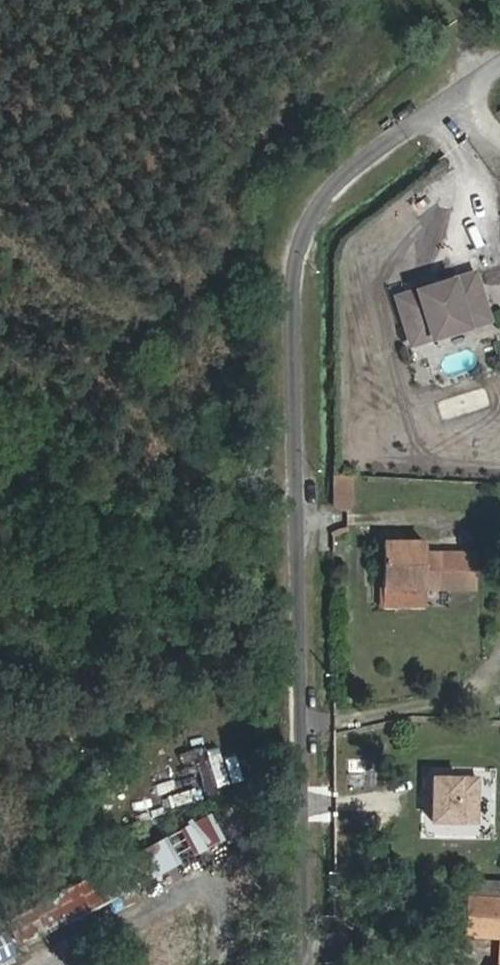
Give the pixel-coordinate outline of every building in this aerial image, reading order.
[(395,297),(409,343),(431,336),(429,329),(462,319),(464,326),(487,319),(472,272),(438,284),(439,289),(430,292),(428,287),(395,297)] [(430,292),(439,289),(438,284),(428,287),(430,292)] [(429,329),(431,336),(464,326),(462,319),(429,329)] [(333,529),(353,530),(353,497),(333,497),(333,529)] [(426,554),(384,555),(386,604),(465,602),(464,583),(473,583),(473,564),(427,566),(426,554)] [(229,738),(190,750),(201,790),(241,779),(229,738)] [(438,819),(485,820),(486,770),(439,769),(438,819)] [(215,808),(141,849),(156,876),(230,835),(215,808)] [(28,935),(117,903),(105,871),(16,903),(28,935)] [(466,913),(467,949),(499,950),(499,913),(466,913)]
